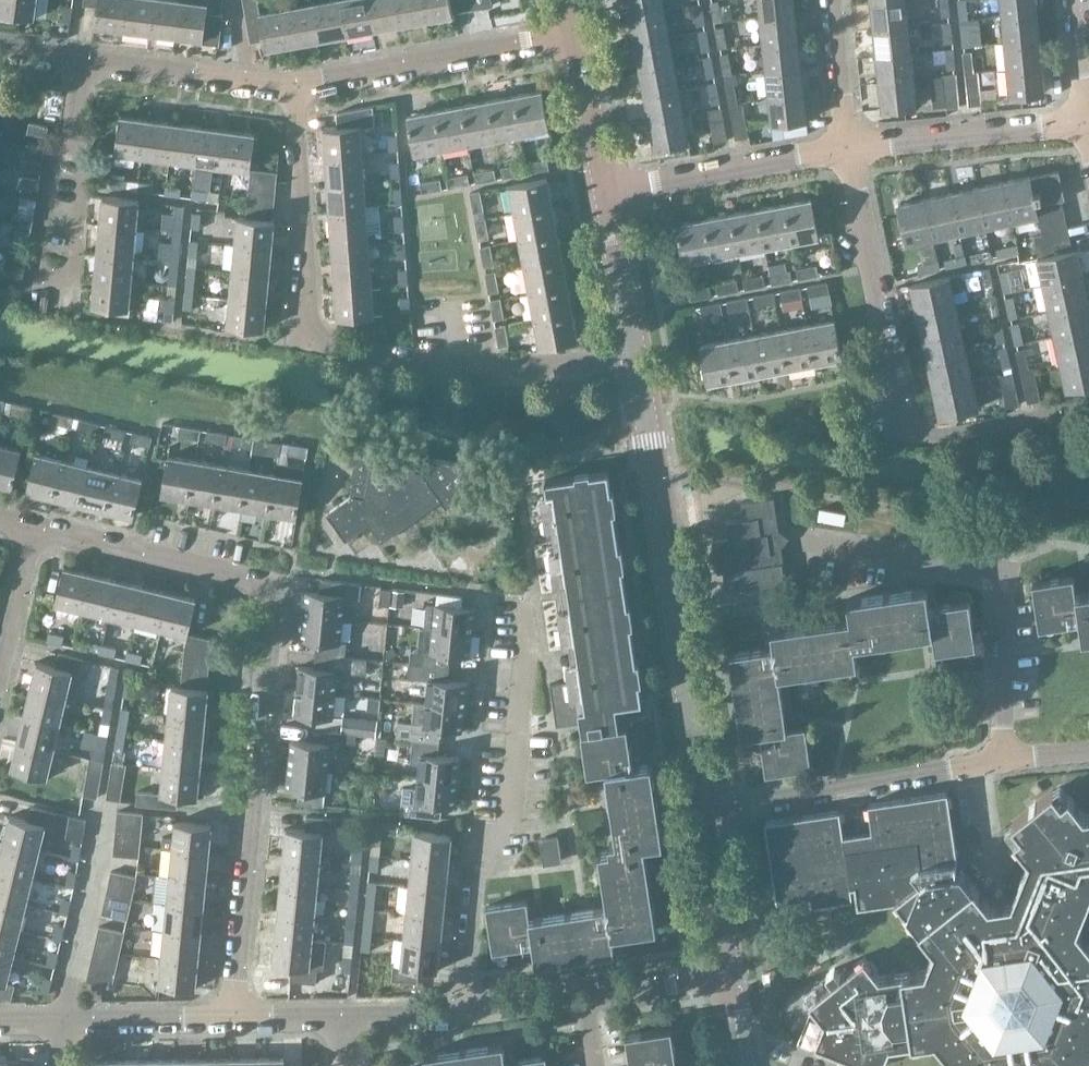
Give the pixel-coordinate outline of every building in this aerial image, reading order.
[(33,16),(35,0),(0,0),(0,12),(33,16)] [(95,25),(122,28),(126,0),(98,0),(97,6),(95,25)] [(122,28),(149,31),(153,0),(126,0),(122,28)] [(149,31),(176,35),(180,0),(153,0),(149,31)] [(176,35),(203,38),(203,42),(219,43),(221,29),(223,14),(220,14),(207,12),(208,0),(180,0),(176,35)] [(207,12),(220,14),(222,0),(208,0),(207,12)] [(246,17),(260,15),(259,13),(257,0),(243,0),(246,17)] [(313,3),(319,38),(346,33),(340,0),(329,0),(313,3)] [(346,33),(373,28),(367,0),(340,0),(346,33)] [(373,28),(399,23),(395,0),(367,0),(373,28)] [(399,23),(426,18),(423,0),(395,0),(399,23)] [(426,18),(453,14),(452,12),(450,0),(423,0),(426,18)] [(452,12),(466,10),(464,0),(450,0),(452,12)] [(466,10),(478,7),(477,0),(464,0),(466,10)] [(629,14),(663,8),(662,0),(626,0),(629,14)] [(723,21),(719,0),(718,0),(710,2),(714,22),(723,21)] [(793,0),(758,0),(759,16),(794,12),(793,0)] [(870,2),(873,28),(908,25),(905,0),(888,0),(870,2)] [(951,16),(949,0),(940,0),(941,17),(951,16)] [(968,19),(966,0),(957,0),(959,20),(968,19)] [(1001,15),(1036,11),(1035,0),(1000,0),(1001,15)] [(313,3),(286,8),(292,43),(319,38),(313,3)] [(706,23),(702,3),(693,4),(697,25),(706,23)] [(70,22),(72,6),(64,5),(62,20),(70,22)] [(286,8),(259,13),(260,15),(264,39),(266,48),(292,43),(286,8)] [(629,14),(634,41),(668,35),(663,8),(629,14)] [(1036,11),(1001,15),(1003,26),(1004,41),(1039,38),(1038,26),(1036,11)] [(797,39),(794,12),(759,16),(762,43),(797,39)] [(260,15),(246,17),(250,41),(264,39),(260,15)] [(944,43),(953,42),(951,21),(942,22),(944,43)] [(971,46),(969,24),(960,25),(962,47),(971,46)] [(908,25),(873,28),(875,41),(876,55),(911,51),(908,25)] [(718,48),(728,46),(724,26),(715,28),(718,48)] [(711,50),(707,29),(698,31),(702,52),(711,50)] [(634,41),(639,68),(673,61),(668,35),(634,41)] [(1039,38),(1004,41),(1007,66),(1007,68),(1042,64),(1041,56),(1039,38)] [(765,69),(800,66),(797,39),(762,43),(765,69)] [(956,68),(954,48),(945,48),(947,69),(956,68)] [(911,51),(876,55),(879,81),(914,78),(912,65),(911,51)] [(963,51),(965,70),(973,69),(971,51),(963,51)] [(733,73),(729,52),(720,54),(723,75),(733,73)] [(716,76),(712,55),(703,57),(707,78),(716,76)] [(673,61),(639,68),(644,94),(678,88),(673,61)] [(1042,64),(1007,68),(1010,95),(1044,92),(1042,64)] [(802,92),(800,66),(765,69),(768,96),(802,92)] [(973,69),(965,70),(969,105),(981,104),(978,71),(974,71),(973,69)] [(943,74),(946,107),(959,106),(956,73),(943,74)] [(914,78),(879,81),(880,91),(882,108),(916,105),(914,78)] [(721,102),(717,81),(708,83),(711,104),(721,102)] [(734,84),(726,85),(730,106),(738,104),(734,84)] [(644,94),(649,121),(683,114),(678,88),(644,94)] [(542,90),(515,95),(522,132),(548,127),(542,90)] [(805,119),(802,92),(768,96),(771,123),(805,119)] [(495,137),(522,132),(515,95),(488,100),(495,137)] [(488,100),(461,105),(468,142),(495,137),(488,100)] [(742,103),(730,106),(736,138),(748,136),(742,103)] [(374,124),(373,105),(336,112),(338,125),(323,126),(325,153),(361,151),(359,125),(374,124)] [(441,147),(468,142),(461,105),(434,110),(441,147)] [(708,109),(714,142),(727,140),(721,107),(708,109)] [(434,110),(407,115),(414,152),(441,147),(434,110)] [(654,147),(688,141),(683,114),(649,121),(654,147)] [(115,152),(142,155),(146,120),(119,117),(115,152)] [(174,123),(146,120),(142,155),(170,158),(174,123)] [(48,125),(29,122),(27,131),(47,135),(48,125)] [(170,158),(197,161),(201,126),(174,123),(170,158)] [(197,161),(224,165),(228,129),(201,126),(197,161)] [(255,132),(228,129),(224,165),(251,168),(255,132)] [(398,149),(397,134),(388,135),(389,150),(398,149)] [(363,178),(361,151),(325,153),(326,181),(363,178)] [(527,162),(529,172),(549,168),(547,158),(527,162)] [(42,162),(22,159),(21,169),(40,172),(42,162)] [(400,176),(399,161),(390,161),(391,177),(400,176)] [(503,177),(522,173),(520,163),(501,167),(503,177)] [(277,171),(251,168),(250,176),(276,179),(277,171)] [(496,178),(494,168),(474,172),(476,182),(496,178)] [(1057,170),(1029,176),(1035,204),(1060,198),(1063,198),(1057,170)] [(449,187),(469,183),(467,173),(447,177),(449,187)] [(1028,174),(1002,180),(1011,219),(1037,214),(1035,204),(1029,176),(1028,174)] [(18,185),(37,188),(38,179),(20,176),(18,185)] [(276,179),(250,176),(249,189),(275,192),(276,179)] [(127,179),(112,177),(111,187),(126,189),(127,179)] [(328,208),(365,205),(363,178),(326,181),(328,208)] [(422,192),(442,188),(440,178),(420,182),(422,192)] [(509,185),(514,211),(552,204),(547,178),(509,185)] [(154,181),(140,180),(140,181),(139,181),(138,190),(153,192),(154,181)] [(1002,180),(976,185),(985,225),(1011,219),(1002,180)] [(181,187),(166,185),(165,194),(180,196),(181,187)] [(976,185),(949,191),(958,231),(985,225),(976,185)] [(192,197),(207,199),(208,190),(193,188),(192,197)] [(402,203),(401,188),(392,188),(393,204),(402,203)] [(273,205),(275,192),(249,189),(247,202),(273,205)] [(473,212),(484,210),(480,190),(470,192),(473,212)] [(949,191),(923,197),(932,237),(958,231),(949,191)] [(103,195),(100,222),(136,226),(139,199),(103,195)] [(906,243),(932,237),(923,197),(897,203),(906,243)] [(817,235),(810,198),(784,204),(791,240),(817,235)] [(1063,211),(1060,198),(1035,204),(1037,214),(1038,217),(1063,211)] [(247,202),(246,215),(272,218),(273,205),(247,202)] [(514,211),(519,238),(557,231),(552,204),(514,211)] [(784,204),(757,209),(764,245),(791,240),(784,204)] [(367,232),(365,205),(328,208),(330,235),(367,232)] [(193,206),(191,228),(200,228),(202,207),(193,206)] [(738,251),(764,245),(757,209),(730,214),(738,251)] [(1038,217),(1041,229),(1066,224),(1063,211),(1038,217)] [(14,212),(12,222),(31,225),(33,215),(14,212)] [(182,231),(184,215),(175,214),(173,230),(182,231)] [(404,230),(403,214),(394,215),(395,231),(404,230)] [(711,256),(738,251),(730,214),(704,219),(711,256)] [(272,218),(246,215),(239,215),(236,242),(272,246),(275,219),(272,218)] [(485,217),(475,219),(478,240),(489,237),(485,217)] [(711,256),(704,219),(677,224),(684,261),(711,256)] [(100,222),(97,249),(133,253),(136,226),(100,222)] [(1033,234),(1035,244),(1068,236),(1066,224),(1041,229),(1041,232),(1033,234)] [(29,233),(11,230),(9,240),(28,243),(29,233)] [(519,238),(524,265),(562,258),(557,231),(519,238)] [(330,235),(332,262),(369,259),(367,232),(330,235)] [(1035,244),(1038,256),(1071,249),(1068,236),(1035,244)] [(188,255),(197,256),(199,241),(190,240),(188,255)] [(180,258),(181,242),(172,242),(170,257),(180,258)] [(269,273),(272,246),(236,242),(233,269),(269,273)] [(397,258),(407,257),(405,242),(396,242),(397,258)] [(1019,253),(1017,243),(996,248),(998,257),(1019,253)] [(494,264),(490,244),(480,246),(483,266),(494,264)] [(1036,256),(1042,283),(1081,274),(1075,248),(1071,249),(1038,256),(1036,256)] [(131,280),(133,253),(97,249),(95,277),(131,280)] [(972,263),(993,258),(991,249),(970,253),(972,263)] [(946,268),(966,264),(964,255),(944,259),(946,268)] [(529,292),(567,285),(562,258),(524,265),(529,292)] [(332,262),(334,289),(371,286),(369,259),(332,262)] [(940,269),(938,260),(918,265),(920,274),(940,269)] [(798,278),(818,275),(816,264),(796,268),(798,278)] [(22,279),(23,269),(4,266),(2,276),(22,279)] [(195,282),(196,267),(187,266),(186,281),(195,282)] [(990,267),(981,269),(986,294),(994,292),(993,288),(995,288),(990,267)] [(177,285),(179,269),(169,268),(168,284),(177,285)] [(398,269),(399,284),(408,284),(407,268),(398,269)] [(233,269),(230,296),(266,300),(269,273),(233,269)] [(769,273),(771,284),(792,280),(790,269),(769,273)] [(485,272),(489,293),(499,291),(495,270),(485,272)] [(998,272),(1003,293),(1012,290),(1012,289),(1022,287),(1021,282),(1011,283),(1008,270),(998,272)] [(745,289),(765,285),(763,274),(743,278),(745,289)] [(1087,300),(1081,274),(1042,283),(1048,309),(1087,300)] [(915,310),(954,302),(949,276),(910,284),(915,310)] [(128,307),(131,280),(95,277),(92,304),(128,307)] [(716,283),(718,294),(739,290),(737,279),(716,283)] [(807,286),(809,295),(829,292),(827,282),(807,286)] [(572,312),(567,285),(529,292),(534,319),(572,312)] [(691,288),(693,298),(711,294),(709,285),(691,288)] [(383,327),(382,312),(373,313),(371,286),(334,289),(336,316),(356,315),(357,329),(383,327)] [(782,301),(802,297),(800,287),(780,291),(782,301)] [(755,306),(775,302),(773,292),(753,296),(755,306)] [(995,294),(994,292),(986,294),(991,317),(1000,315),(996,294),(995,294)] [(183,308),(192,308),(193,294),(185,293),(183,308)] [(174,311),(176,296),(167,295),(165,311),(174,311)] [(1009,319),(1018,316),(1014,295),(1004,298),(1009,319)] [(230,296),(227,323),(262,327),(266,300),(230,296)] [(410,312),(409,296),(400,297),(401,313),(410,312)] [(490,299),(494,319),(504,317),(500,297),(490,299)] [(749,307),(747,297),(727,301),(729,311),(749,307)] [(1053,335),(1088,328),(1088,310),(1087,300),(1048,309),(1053,335)] [(703,316),(722,312),(720,302),(701,306),(703,316)] [(960,328),(954,302),(915,310),(921,336),(960,328)] [(577,338),(572,312),(534,319),(539,345),(577,338)] [(833,319),(806,324),(814,362),(840,357),(833,319)] [(993,322),(998,347),(1006,345),(1001,320),(993,322)] [(1014,345),(1024,343),(1019,322),(1010,324),(1014,345)] [(509,344),(509,343),(506,330),(505,324),(495,325),(499,346),(509,344)] [(814,362),(806,324),(780,329),(787,367),(814,362)] [(921,336),(927,362),(966,354),(960,328),(921,336)] [(1053,335),(1059,362),(1088,355),(1088,328),(1053,335)] [(760,372),(787,367),(780,329),(753,334),(760,372)] [(760,372),(753,334),(726,339),(733,377),(760,372)] [(706,382),(733,377),(726,339),(699,345),(706,382)] [(1012,370),(1006,345),(998,347),(1003,368),(1004,368),(1005,372),(1012,370)] [(1016,349),(1020,368),(1029,367),(1024,347),(1016,349)] [(927,362),(932,389),(971,380),(966,354),(927,362)] [(1059,362),(1065,388),(1088,383),(1088,355),(1059,362)] [(1029,367),(1020,368),(1028,402),(1040,399),(1033,367),(1029,368),(1029,367)] [(1019,404),(1012,370),(1005,372),(1005,373),(999,374),(1006,406),(1019,404)] [(977,406),(971,380),(932,389),(938,415),(977,406)] [(32,407),(12,402),(10,412),(29,417),(32,407)] [(73,417),(53,412),(51,422),(70,427),(73,417)] [(77,428),(92,432),(97,433),(100,423),(80,417),(77,428)] [(126,429),(106,424),(103,435),(123,440),(126,429)] [(179,435),(199,438),(200,429),(181,425),(179,435)] [(206,440),(226,443),(228,433),(207,430),(206,440)] [(150,446),(152,436),(133,431),(130,441),(150,446)] [(254,437),(234,434),(232,444),(252,448),(254,437)] [(279,452),(281,442),(261,438),(259,449),(279,452)] [(286,453),(307,457),(308,446),(288,443),(286,453)] [(21,450),(0,445),(0,484),(12,487),(21,450)] [(408,454),(358,446),(350,495),(326,513),(346,539),(368,523),(383,542),(440,499),(446,507),(454,501),(469,521),(495,501),(467,464),(432,458),(430,471),(406,468),(408,454)] [(27,491),(53,497),(62,460),(36,454),(27,491)] [(195,461),(168,456),(162,494),(189,498),(195,461)] [(89,467),(62,460),(53,497),(80,504),(89,467)] [(189,498),(215,503),(222,465),(195,461),(189,498)] [(215,503),(242,507),(248,470),(222,465),(215,503)] [(80,504),(107,510),(115,473),(89,467),(80,504)] [(242,507),(269,512),(275,474),(248,470),(242,507)] [(553,491),(556,511),(582,679),(550,683),(557,725),(581,722),(583,731),(619,726),(616,705),(642,701),(608,470),(544,479),(546,492),(553,491)] [(133,516),(142,479),(115,473),(107,510),(133,516)] [(302,479),(275,474),(269,512),(296,516),(302,479)] [(499,482),(501,491),(510,490),(508,481),(499,482)] [(778,544),(781,544),(779,531),(777,531),(771,496),(740,501),(743,519),(726,521),(728,538),(711,541),(716,572),(721,571),(724,590),(783,581),(780,562),(781,562),(778,544)] [(845,512),(820,507),(818,518),(843,522),(845,512)] [(468,565),(460,555),(450,562),(449,568),(467,571),(468,565)] [(57,601),(83,607),(91,573),(65,567),(57,601)] [(109,614),(117,580),(91,573),(83,607),(109,614)] [(1076,593),(1074,576),(1033,582),(1040,626),(1078,620),(1081,639),(1088,638),(1088,592),(1076,593)] [(344,596),(359,597),(361,583),(320,579),(319,593),(306,592),(304,615),(342,619),(344,596)] [(144,586),(117,580),(109,614),(135,620),(144,586)] [(161,627),(170,593),(144,586),(135,620),(161,627)] [(774,647),(764,649),(729,654),(741,736),(759,733),(766,774),(811,767),(805,726),(787,729),(784,712),(779,674),(857,662),(854,644),(859,644),(929,633),(932,632),(935,651),(976,644),(969,599),(929,605),(926,587),(847,599),(850,616),(771,628),(774,647)] [(390,605),(392,589),(381,588),(379,604),(390,605)] [(161,627),(188,633),(196,599),(170,593),(161,627)] [(435,604),(433,628),(471,632),(473,607),(435,604)] [(347,641),(340,640),(342,619),(304,615),(301,639),(316,641),(315,655),(345,658),(347,641)] [(416,663),(416,664),(449,667),(450,654),(468,656),(471,632),(433,628),(431,652),(423,651),(422,663),(416,663)] [(47,640),(62,644),(64,635),(49,632),(47,640)] [(185,646),(185,647),(210,650),(211,639),(188,633),(185,646)] [(74,646),(89,650),(91,641),(76,638),(74,646)] [(115,656),(117,648),(102,644),(100,652),(115,656)] [(184,661),(210,664),(210,650),(185,648),(184,661)] [(141,662),(143,654),(128,650),(126,659),(141,662)] [(39,661),(32,687),(66,696),(73,670),(81,672),(84,659),(59,653),(57,665),(39,661)] [(315,655),(314,667),(299,666),(297,690),(334,694),(336,671),(344,671),(345,658),(315,655)] [(208,676),(210,664),(184,661),(183,674),(208,676)] [(449,667),(416,664),(409,664),(407,678),(428,679),(426,702),(463,706),(466,682),(448,681),(449,667)] [(183,674),(182,686),(207,688),(208,676),(183,674)] [(115,696),(117,680),(109,679),(106,694),(115,696)] [(123,696),(133,697),(135,682),(126,680),(123,696)] [(209,689),(207,688),(182,686),(173,685),(170,712),(206,716),(209,689)] [(75,698),(66,696),(32,687),(26,714),(60,723),(64,707),(72,709),(75,698)] [(332,718),(334,694),(297,690),(295,714),(332,718)] [(440,728),(461,730),(463,706),(426,702),(424,724),(398,721),(396,737),(412,739),(439,741),(440,728)] [(101,722),(110,724),(113,708),(104,707),(101,722)] [(121,707),(117,732),(126,734),(130,709),(121,707)] [(203,743),(206,716),(170,712),(168,739),(203,743)] [(26,714),(19,741),(54,749),(60,723),(26,714)] [(373,734),(375,720),(343,716),(341,730),(373,734)] [(66,724),(63,738),(79,741),(81,727),(66,724)] [(627,725),(619,726),(583,731),(582,731),(588,772),(606,769),(618,847),(600,850),(608,906),(530,917),(527,899),(487,905),(494,950),(533,944),(536,963),(615,951),(613,933),(657,927),(645,844),(663,842),(651,762),(633,765),(627,725)] [(123,751),(126,734),(117,732),(114,749),(123,751)] [(92,748),(91,758),(104,761),(105,750),(108,735),(99,733),(96,748),(92,748)] [(168,739),(165,766),(200,770),(203,743),(168,739)] [(419,763),(418,777),(457,781),(459,757),(438,755),(439,741),(412,739),(409,762),(419,763)] [(19,741),(13,767),(47,775),(54,749),(19,741)] [(292,741),(290,765),(327,768),(329,744),(292,741)] [(90,758),(83,795),(97,797),(104,761),(91,758),(90,758)] [(106,798),(120,800),(127,763),(112,761),(106,798)] [(323,805),(325,792),(327,768),(290,765),(288,789),(299,790),(297,802),(323,805)] [(198,797),(200,770),(165,766),(162,792),(138,790),(136,803),(177,807),(178,796),(198,797)] [(404,788),(403,798),(402,812),(441,816),(442,804),(454,805),(457,781),(418,777),(417,789),(404,788)] [(840,974),(834,967),(826,973),(832,981),(809,1000),(824,1019),(815,1041),(876,1065),(881,1065),(889,1045),(935,1038),(949,1056),(945,1065),(1088,1065),(1088,942),(1077,927),(1088,896),(1088,812),(1084,813),(1070,795),(1063,801),(1053,789),(1012,821),(1021,833),(1014,838),(1029,857),(1012,900),(990,903),(961,867),(957,867),(956,859),(958,858),(948,793),(869,805),(873,834),(844,838),(840,811),(764,823),(776,900),(810,895),(811,904),(852,898),(851,888),(854,887),(857,905),(895,899),(916,926),(933,947),(925,968),(881,975),(878,977),(873,970),(874,969),(864,956),(840,974)] [(56,813),(31,806),(28,819),(11,815),(4,841),(39,850),(46,824),(53,826),(56,813)] [(143,813),(117,810),(115,832),(141,835),(143,813)] [(320,859),(323,832),(331,833),(332,819),(307,817),(306,830),(288,828),(285,855),(320,859)] [(173,848),(173,847),(209,851),(212,824),(176,820),(174,837),(163,836),(162,847),(173,848)] [(380,854),(382,833),(383,827),(373,826),(371,853),(380,854)] [(414,830),(412,857),(447,861),(450,834),(414,830)] [(139,857),(141,835),(115,832),(113,854),(139,857)] [(561,859),(557,835),(541,837),(545,861),(561,859)] [(39,850),(4,841),(0,859),(0,868),(32,877),(39,850)] [(81,845),(73,843),(70,858),(78,860),(81,845)] [(354,846),(352,862),(361,863),(363,847),(354,846)] [(206,878),(209,851),(173,847),(173,848),(170,874),(206,878)] [(378,870),(380,854),(371,853),(369,869),(378,870)] [(330,860),(320,859),(285,855),(282,882),(317,886),(319,869),(329,870),(330,860)] [(445,888),(447,861),(412,857),(409,884),(445,888)] [(352,862),(349,889),(359,890),(361,863),(352,862)] [(26,903),(32,877),(0,868),(0,896),(26,903)] [(72,886),(76,871),(68,869),(65,884),(72,886)] [(111,870),(106,891),(132,897),(137,876),(111,870)] [(170,874),(167,901),(204,905),(206,878),(170,874)] [(375,897),(377,881),(368,880),(366,895),(375,897)] [(282,882),(279,909),(314,913),(317,886),(282,882)] [(409,884),(406,911),(442,915),(445,888),(409,884)] [(356,916),(359,890),(349,889),(347,915),(356,916)] [(132,897),(106,891),(101,913),(127,918),(132,897)] [(19,929),(26,903),(0,896),(0,924),(19,929)] [(71,899),(70,899),(62,897),(59,912),(68,914),(71,899)] [(167,901),(164,928),(201,932),(204,905),(167,901)] [(365,908),(363,934),(372,935),(374,909),(365,908)] [(279,909),(276,936),(311,940),(314,913),(279,909)] [(406,911),(404,938),(439,942),(442,915),(406,911)] [(53,938),(61,940),(64,925),(56,923),(53,938)] [(13,955),(19,929),(0,924),(0,952),(13,955)] [(99,926),(95,944),(120,950),(124,931),(99,926)] [(164,928),(161,955),(198,959),(201,932),(164,928)] [(355,929),(346,929),(344,943),(353,944),(355,929)] [(370,950),(372,935),(363,934),(361,950),(370,950)] [(273,964),(292,966),(290,980),(315,982),(317,968),(308,967),(311,940),(276,936),(273,964)] [(437,970),(439,942),(404,938),(401,965),(393,964),(391,980),(418,982),(419,968),(437,970)] [(95,944),(90,962),(116,968),(120,950),(95,944)] [(46,964),(55,966),(58,952),(50,950),(46,964)] [(11,997),(14,984),(6,982),(13,955),(0,952),(0,994),(11,997)] [(161,955),(159,982),(195,986),(198,959),(161,955)] [(342,970),(351,971),(352,956),(343,955),(342,970)] [(90,962),(86,981),(112,986),(116,968),(90,962)] [(52,978),(43,976),(40,991),(48,993),(52,978)] [(671,1026),(626,1033),(631,1065),(677,1065),(671,1026)] [(28,1059),(39,1060),(41,1043),(30,1042),(28,1059)] [(546,1053),(506,1059),(503,1042),(424,1054),(426,1065),(548,1065),(546,1053)] [(229,1058),(229,1065),(256,1065),(256,1057),(229,1058)] [(284,1057),(256,1057),(256,1065),(284,1065),(284,1057)] [(229,1058),(202,1058),(202,1065),(229,1065),(229,1058)]
